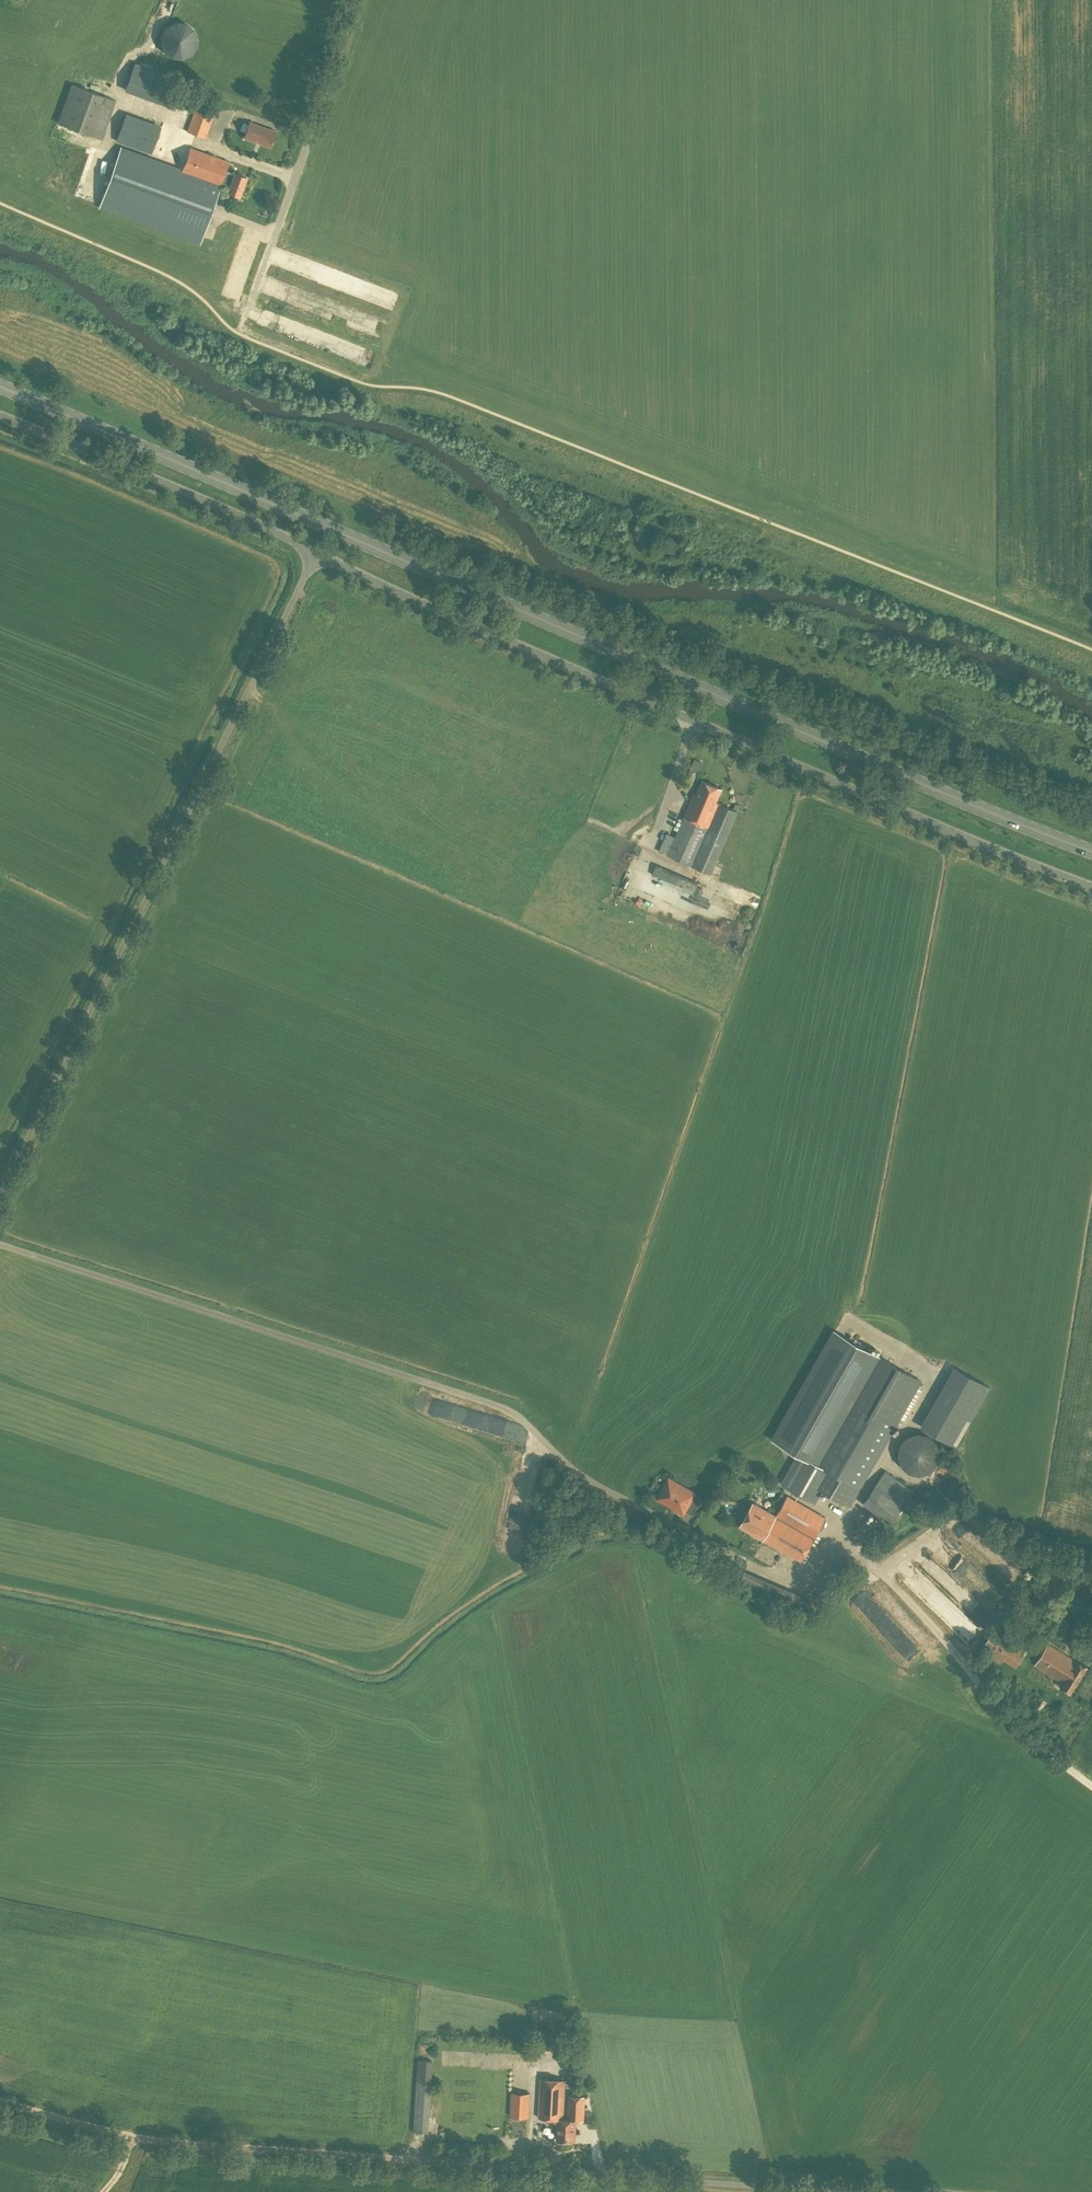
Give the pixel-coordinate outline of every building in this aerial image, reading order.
[(181,59),(191,55),(197,47),(198,38),(194,28),(187,23),(177,21),(168,25),(162,33),(160,43),(164,52),(172,57),(181,59)] [(167,106),(169,100),(177,78),(135,63),(124,91),(167,106)] [(102,139),(116,100),(109,98),(71,84),(57,123),(95,137),(102,139)] [(215,111),(196,104),(187,131),(206,138),(215,111)] [(161,126),(125,113),(115,141),(151,154),(161,126)] [(270,147),(275,131),(249,121),(243,138),(270,147)] [(200,243),(220,186),(221,182),(230,185),(227,191),(239,196),(246,177),(234,172),(234,174),(225,171),(230,158),(222,156),(222,158),(190,147),(181,170),(120,148),(99,207),(200,243)] [(239,288),(245,273),(235,269),(229,284),(239,288)] [(695,758),(690,768),(698,772),(703,761),(695,758)] [(716,803),(722,789),(701,780),(695,794),(693,793),(683,816),(683,815),(674,836),(673,836),(675,830),(669,828),(667,833),(666,833),(658,851),(691,865),(691,866),(711,874),(740,805),(735,803),(733,809),(716,803)] [(655,862),(651,873),(694,888),(698,877),(655,862)] [(730,893),(735,882),(717,874),(712,885),(730,893)] [(698,904),(704,889),(697,886),(690,901),(698,904)] [(749,902),(754,904),(757,894),(752,892),(749,902)] [(783,1484),(815,1502),(822,1489),(850,1506),(921,1381),(832,1330),(771,1437),(800,1453),(783,1484)] [(956,1362),(925,1422),(960,1440),(990,1380),(956,1362)] [(918,1473),(923,1472),(927,1470),(932,1467),(935,1464),(937,1459),(938,1453),(938,1449),(936,1443),(932,1438),(927,1435),(920,1432),(912,1434),(905,1438),(900,1445),(899,1452),(899,1455),(900,1460),(902,1463),(906,1467),(909,1470),(914,1472),(918,1473)] [(891,1523),(914,1490),(885,1469),(862,1502),(891,1523)] [(683,1512),(694,1493),(669,1479),(658,1497),(683,1512)] [(826,1516),(787,1495),(776,1515),(753,1502),(740,1525),(763,1539),(752,1557),(791,1579),(826,1516)] [(859,1546),(868,1537),(858,1528),(850,1538),(859,1546)] [(1091,1591),(1091,1580),(1080,1576),(1077,1586),(1091,1591)] [(994,1589),(1003,1586),(1000,1577),(991,1580),(994,1589)] [(988,1654),(987,1656),(1000,1664),(1003,1658),(1015,1667),(1025,1653),(1023,1651),(1027,1646),(1004,1631),(1003,1632),(995,1627),(980,1648),(988,1654)] [(1077,1661),(1048,1643),(1034,1665),(1063,1683),(1061,1686),(1070,1692),(1087,1667),(1077,1660),(1077,1661)] [(1035,1715),(1041,1708),(1047,1701),(1038,1693),(1026,1708),(1035,1715)] [(420,2056),(421,2069),(433,2068),(432,2055),(420,2056)] [(568,2118),(564,2118),(565,2079),(540,2077),(538,2118),(554,2118),(554,2124),(557,2124),(557,2140),(575,2141),(576,2119),(584,2119),(585,2095),(569,2094),(568,2118)] [(529,2117),(529,2107),(530,2092),(512,2091),(510,2116),(529,2117)] [(543,2156),(547,2152),(545,2147),(540,2145),(536,2149),(537,2155),(543,2156)]
